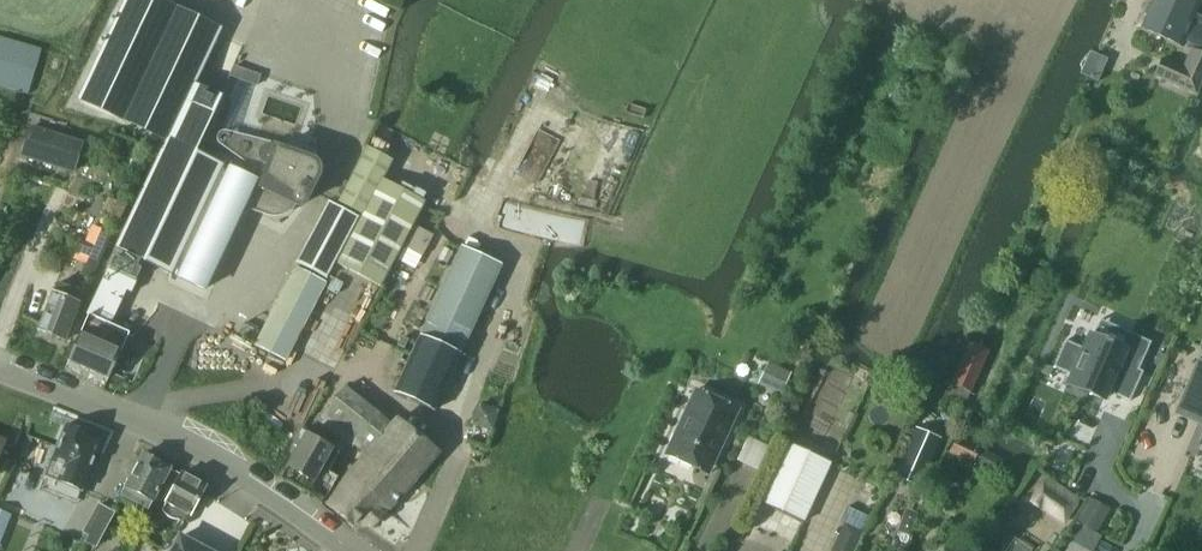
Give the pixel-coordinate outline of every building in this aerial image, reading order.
[(210,51),(220,30),(152,0),(126,0),(121,11),(210,51)] [(1136,26),(1180,45),(1182,42),(1201,51),(1201,19),(1194,15),(1198,4),(1189,0),(1148,0),(1136,26)] [(121,11),(81,102),(166,139),(115,249),(202,290),(239,212),(249,191),(253,181),(222,170),(224,166),(194,152),(220,102),(192,88),(210,51),(121,11)] [(40,50),(0,38),(0,87),(27,95),(40,50)] [(1201,77),(1201,55),(1191,50),(1182,69),(1161,59),(1154,76),(1194,94),(1201,77)] [(72,171),(80,144),(30,128),(21,155),(72,171)] [(224,166),(222,170),(253,181),(249,191),(259,195),(259,196),(259,197),(259,198),(259,199),(259,200),(259,201),(260,201),(260,202),(260,203),(261,204),(262,205),(262,206),(263,206),(264,207),(265,208),(266,208),(267,208),(268,209),(269,209),(270,209),(271,209),(272,209),(273,209),(274,209),(274,208),(275,208),(276,207),(277,207),(278,206),(279,205),(280,204),(280,203),(281,202),(281,201),(291,200),(291,201),(291,202),(292,202),(292,203),(293,204),(294,205),(295,205),(295,206),(296,206),(297,206),(298,206),(299,206),(300,206),(300,205),(301,205),(302,204),(303,204),(303,203),(304,203),(304,202),(304,201),(304,200),(305,200),(305,199),(305,198),(304,198),(304,197),(304,196),(303,195),(303,194),(315,179),(316,178),(316,177),(316,176),(317,175),(317,174),(317,173),(317,172),(317,171),(317,170),(317,169),(317,168),(316,167),(316,166),(315,165),(314,164),(314,163),(313,162),(312,162),(311,161),(310,161),(309,160),(308,160),(307,160),(242,137),(235,155),(249,165),(243,175),(224,166)] [(362,216),(337,266),(379,288),(424,203),(382,180),(392,161),(366,148),(337,203),(362,216)] [(295,263),(326,280),(358,219),(327,202),(295,263)] [(91,279),(112,234),(101,229),(93,248),(80,241),(75,252),(89,258),(81,274),(91,279)] [(459,353),(500,265),(460,247),(420,335),(459,353)] [(108,269),(101,287),(123,297),(126,291),(131,293),(136,282),(134,281),(140,270),(113,257),(108,269)] [(284,361),(324,284),(294,268),(254,345),(284,361)] [(64,341),(79,304),(83,295),(57,284),(53,293),(52,293),(37,330),(64,341)] [(101,287),(88,316),(111,326),(123,297),(101,287)] [(127,335),(104,325),(88,317),(86,322),(85,322),(68,361),(107,379),(127,335)] [(242,324),(237,334),(253,342),(258,332),(242,324)] [(1150,343),(1130,334),(1123,349),(1111,343),(1112,340),(1106,338),(1105,340),(1089,333),(1082,349),(1064,341),(1052,368),(1070,376),(1066,384),(1102,400),(1106,392),(1128,402),(1142,372),(1137,370),(1150,343)] [(419,337),(393,392),(433,411),(458,355),(419,337)] [(970,392),(988,352),(968,343),(950,383),(970,392)] [(1175,410),(1201,421),(1201,365),(1195,362),(1175,410)] [(353,446),(364,455),(345,476),(324,502),(331,508),(352,525),(360,516),(373,525),(437,453),(396,419),(392,424),(378,413),(380,411),(347,384),(317,422),(351,449),(353,446)] [(710,468),(737,411),(704,395),(694,415),(685,410),(664,455),(693,468),(697,461),(710,468)] [(51,461),(44,477),(80,492),(84,482),(101,440),(80,432),(80,427),(72,424),(69,427),(66,425),(51,461)] [(914,427),(892,476),(919,488),(941,439),(914,427)] [(297,447),(286,465),(313,481),(331,449),(300,431),(293,445),(297,447)] [(759,471),(770,448),(747,437),(736,460),(759,471)] [(956,438),(948,453),(970,464),(971,462),(997,475),(1009,481),(1016,468),(989,455),(956,438)] [(786,443),(759,503),(802,523),(830,463),(788,444),(786,443)] [(144,452),(124,485),(120,492),(146,508),(171,468),(161,463),(161,462),(144,452)] [(164,503),(189,515),(196,502),(197,503),(199,499),(198,498),(204,486),(180,473),(164,503)] [(1042,481),(1027,503),(1041,512),(1042,510),(1047,502),(1069,517),(1078,506),(1077,505),(1080,500),(1047,477),(1043,482),(1042,481)] [(94,547),(113,513),(98,505),(84,532),(89,535),(86,542),(94,547)] [(978,544),(989,550),(1032,550),(1033,550),(992,523),(978,544)] [(178,537),(171,550),(205,550),(178,537)]
